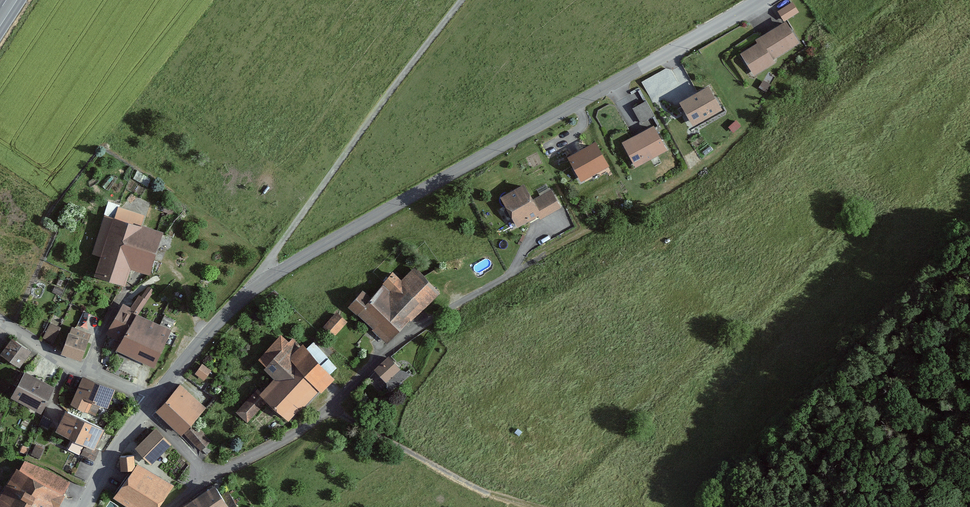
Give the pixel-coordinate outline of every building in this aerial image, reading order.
[(800,10),(794,0),(792,0),(778,9),(785,19),(800,10)] [(804,40),(791,17),(762,33),(765,38),(745,49),(758,71),(780,58),(778,55),(804,40)] [(642,79),(650,94),(678,80),(670,65),(642,79)] [(713,86),(685,102),(697,122),(725,105),(713,86)] [(641,121),(655,114),(648,99),(634,106),(641,121)] [(657,126),(627,143),(636,158),(646,153),(649,159),(669,149),(657,126)] [(600,144),(574,157),(585,176),(610,163),(600,144)] [(531,184),(506,197),(511,206),(509,211),(512,216),(517,217),(521,225),(540,214),(542,218),(563,207),(554,189),(539,197),(531,184)] [(107,217),(96,253),(106,256),(131,263),(155,270),(166,234),(142,227),(146,216),(120,209),(117,220),(107,217)] [(131,263),(106,256),(100,274),(125,282),(131,263)] [(397,275),(374,300),(361,314),(390,342),(439,289),(417,269),(404,282),(397,275)] [(374,300),(365,291),(351,306),(361,314),(374,300)] [(162,323),(125,306),(112,335),(123,340),(120,349),(155,365),(175,320),(166,316),(162,323)] [(349,323),(338,314),(325,329),(335,338),(349,323)] [(43,339),(63,346),(69,326),(49,320),(43,339)] [(91,338),(70,330),(63,352),(83,359),(91,338)] [(31,349),(13,338),(2,354),(20,365),(31,349)] [(260,387),(237,409),(249,421),(271,400),(290,419),(334,376),(307,349),(305,351),(293,338),(266,364),(277,375),(262,390),(260,387)] [(391,393),(393,395),(412,376),(412,375),(411,373),(409,371),(407,371),(404,372),(392,359),(377,373),(390,386),(389,389),(390,391),(391,393)] [(202,361),(195,372),(205,379),(212,368),(202,361)] [(56,387),(26,371),(13,395),(43,411),(56,387)] [(115,391),(85,378),(73,405),(97,415),(101,405),(108,408),(115,391)] [(184,385),(160,410),(183,431),(207,407),(184,385)] [(78,439),(87,420),(67,411),(58,430),(78,439)] [(107,429),(87,420),(78,439),(98,448),(107,429)] [(196,425),(187,433),(202,451),(212,442),(196,425)] [(156,430),(138,448),(153,464),(172,446),(156,430)] [(81,450),(84,444),(72,439),(69,445),(81,450)] [(101,452),(87,445),(83,454),(97,460),(101,452)] [(135,455),(122,457),(122,465),(136,464),(135,455)] [(138,466),(117,499),(130,506),(157,506),(171,486),(138,466)] [(65,495),(18,469),(0,502),(0,506),(58,506),(65,495)] [(216,486),(185,506),(230,506),(216,486)]
